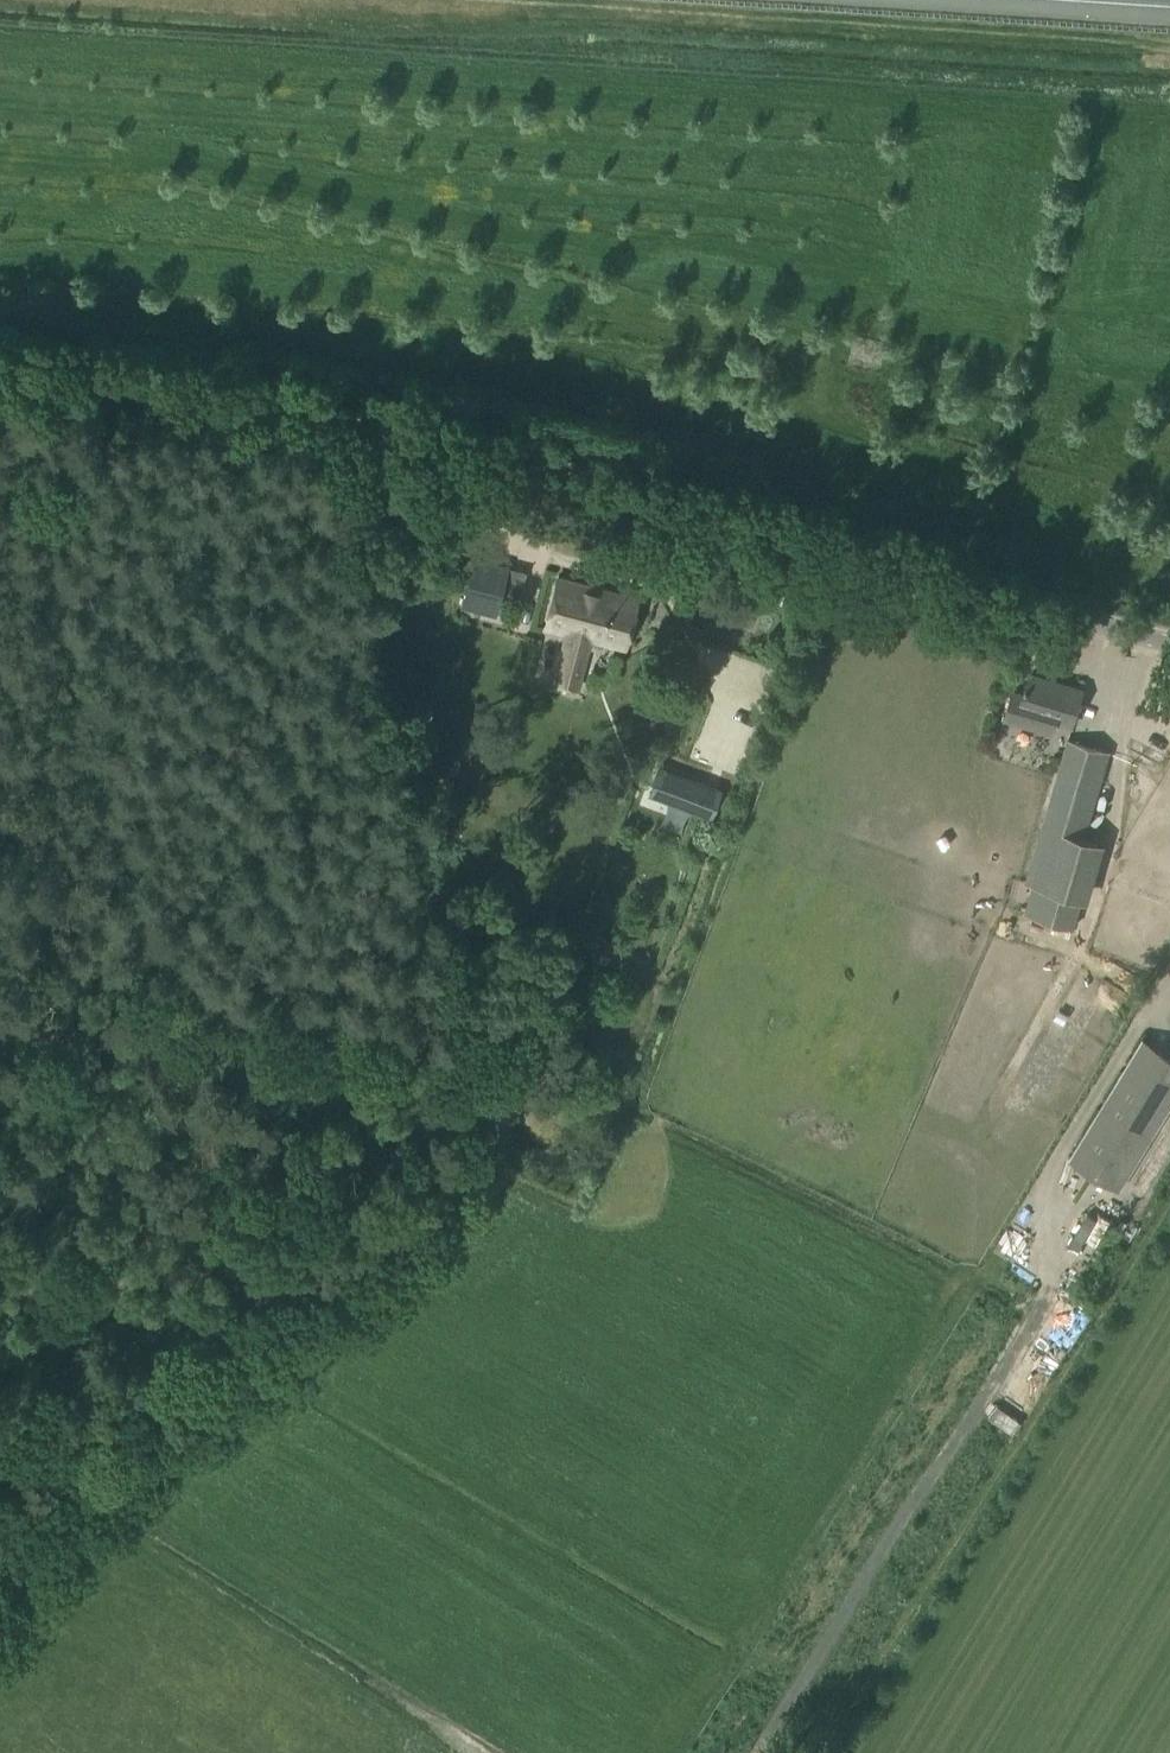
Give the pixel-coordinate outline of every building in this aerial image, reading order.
[(502,585),(492,583),(468,576),(461,604),(495,613),(502,585)] [(622,647),(635,598),(557,577),(544,626),(566,632),(553,680),(576,686),(589,638),(622,647)] [(1082,690),(1028,674),(1023,691),(1014,688),(1005,718),(1051,732),(1055,721),(1071,725),(1082,690)] [(1084,837),(1109,751),(1067,739),(1024,884),(1031,886),(1023,914),(1072,929),(1098,842),(1084,837)] [(677,774),(667,801),(710,818),(720,790),(677,774)] [(1169,1104),(1169,1060),(1140,1042),(1069,1160),(1118,1190),(1169,1104)]
